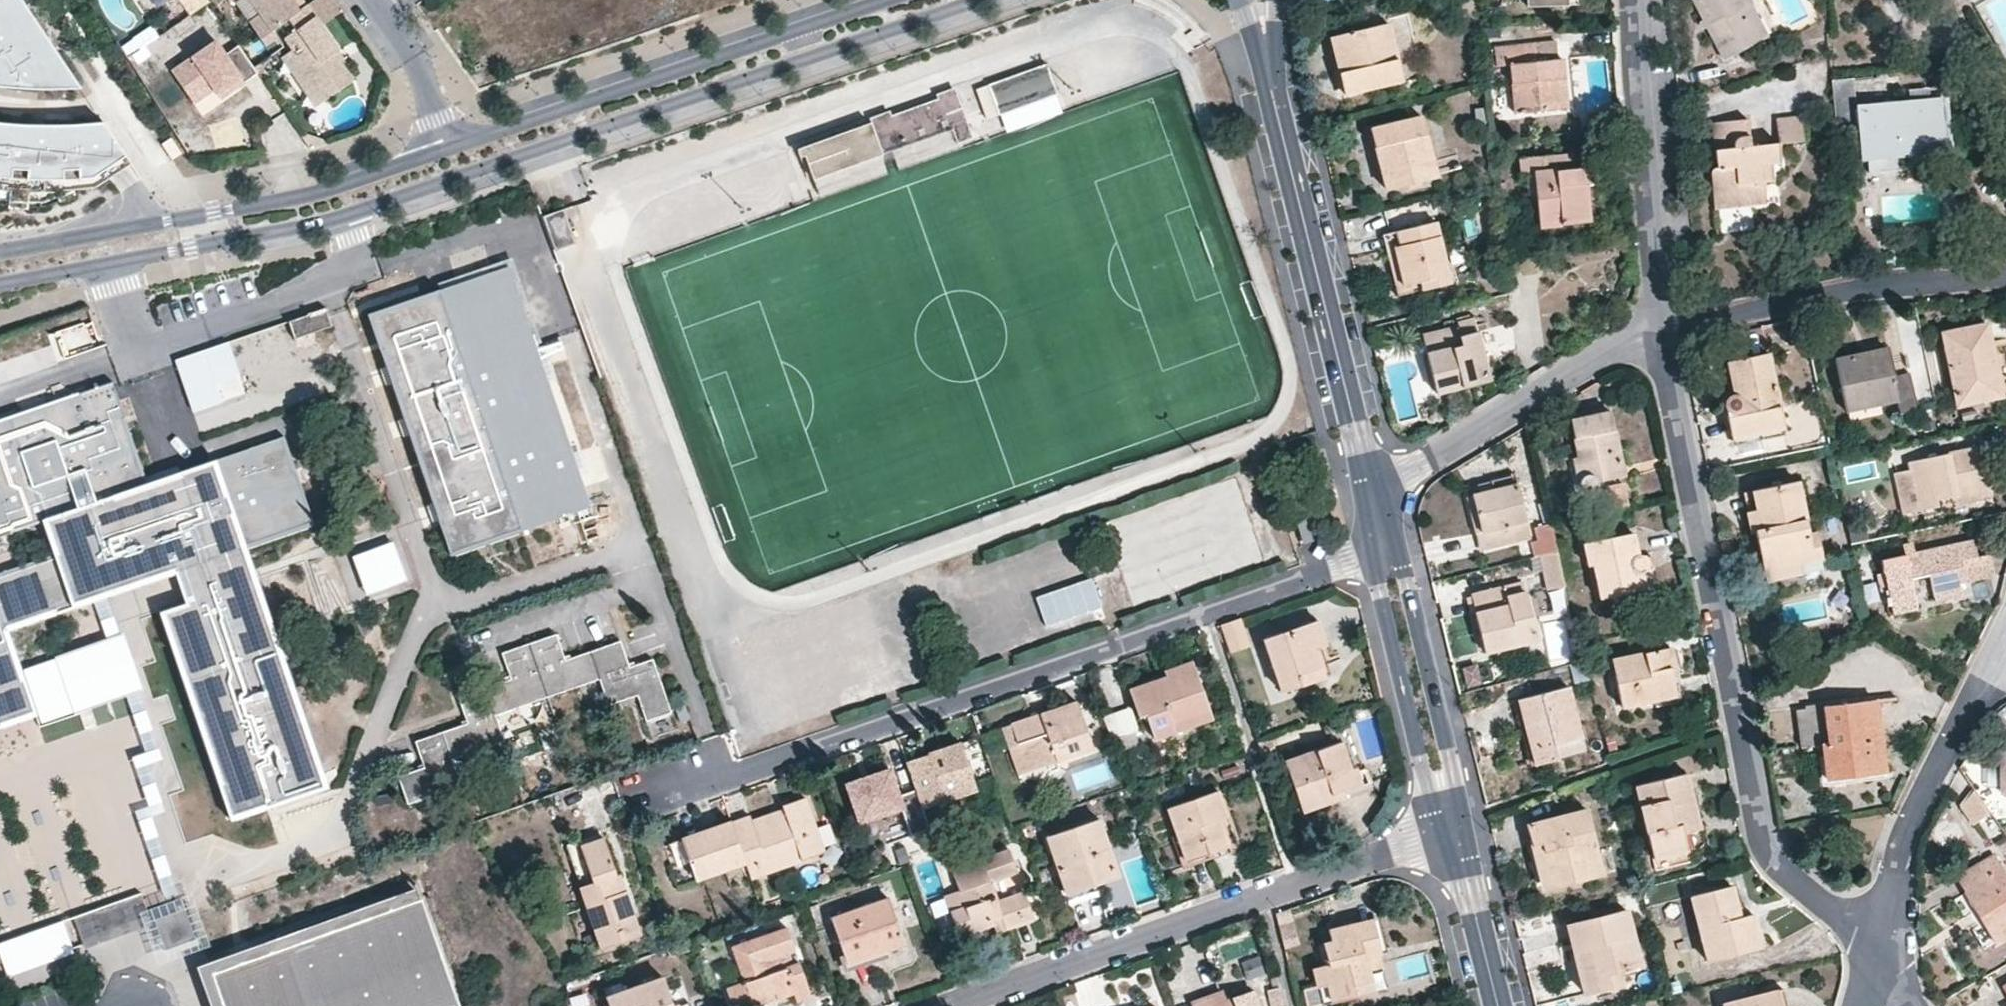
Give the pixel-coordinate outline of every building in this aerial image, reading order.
[(76,90),(16,0),(0,0),(0,84),(76,90)] [(259,15),(249,22),(271,54),(286,43),(275,25),(299,9),(292,0),(248,0),(259,15)] [(335,0),(312,0),(305,5),(321,28),(344,12),(335,0)] [(1750,0),(1695,0),(1725,59),(1758,41),(1742,9),(1752,4),(1750,0)] [(1758,41),(1768,36),(1752,4),(1742,9),(1758,41)] [(287,53),(299,72),(294,74),(306,91),(314,86),(324,99),(352,80),(332,53),(337,51),(321,28),(305,5),(299,9),(275,25),(286,43),(271,54),(274,60),(281,56),(287,53)] [(1362,30),(1366,47),(1335,55),(1339,73),(1344,95),(1401,82),(1387,24),(1362,30)] [(152,26),(121,41),(143,86),(171,73),(164,58),(180,51),(172,33),(158,39),(152,26)] [(1331,38),(1335,55),(1366,47),(1362,30),(1331,38)] [(254,67),(238,46),(225,55),(215,41),(171,74),(195,105),(215,90),(219,95),(236,82),(239,87),(258,73),(254,67)] [(1506,66),(1509,65),(1514,114),(1568,108),(1563,59),(1538,61),(1536,44),(1504,47),(1506,66)] [(287,53),(281,56),(294,74),(299,72),(287,53)] [(1057,93),(1046,63),(987,83),(998,113),(1057,93)] [(1339,96),(1344,95),(1339,73),(1334,74),(1339,96)] [(1857,121),(1856,108),(1853,79),(1832,81),(1835,123),(1857,121)] [(222,100),(239,87),(236,82),(219,95),(222,100)] [(314,86),(306,91),(315,105),(324,99),(314,86)] [(971,138),(955,91),(801,143),(819,196),(885,174),(882,167),(892,164),(894,170),(958,149),(956,143),(971,138)] [(1942,101),(1917,103),(1863,108),(1864,125),(1867,156),(1869,172),(1902,169),(1901,154),(1913,152),(1933,151),(1930,125),(1944,124),(1942,101)] [(1486,108),(1475,108),(1476,124),(1487,123),(1486,108)] [(1856,108),(1857,121),(1861,157),(1867,156),(1864,125),(1863,108),(1856,108)] [(1804,141),(1801,115),(1776,119),(1779,144),(1804,141)] [(1435,176),(1421,116),(1370,128),(1384,188),(1435,176)] [(1780,165),(1779,144),(1751,146),(1748,119),(1712,124),(1717,168),(1714,168),(1712,169),(1711,172),(1714,207),(1749,202),(1748,184),(1765,182),(1773,181),(1772,165),(1780,165)] [(12,179),(12,169),(29,169),(30,180),(60,180),(60,168),(77,167),(78,178),(95,178),(122,158),(99,127),(67,126),(16,127),(0,124),(0,177),(12,179)] [(1933,151),(1947,149),(1944,124),(1930,125),(1933,151)] [(1534,174),(1535,194),(1538,227),(1590,221),(1586,184),(1593,183),(1591,167),(1574,169),(1572,153),(1521,158),(1522,175),(1534,174)] [(1506,182),(1497,184),(1499,204),(1508,202),(1506,182)] [(1765,182),(1748,184),(1749,202),(1714,207),(1714,209),(1767,204),(1765,182)] [(1593,183),(1586,184),(1590,221),(1597,221),(1593,183)] [(1532,206),(1517,209),(1518,223),(1533,221),(1532,206)] [(563,211),(545,217),(556,248),(574,242),(563,211)] [(1451,284),(1435,221),(1383,235),(1388,259),(1395,258),(1403,286),(1420,282),(1422,291),(1451,284)] [(1545,247),(1532,249),(1533,264),(1546,263),(1545,247)] [(1420,282),(1403,286),(1395,258),(1388,259),(1397,296),(1422,291),(1420,282)] [(506,268),(369,315),(451,552),(588,506),(506,268)] [(330,323),(325,309),(288,321),(293,336),(330,323)] [(188,355),(213,428),(334,387),(318,338),(294,346),(286,322),(188,355)] [(1993,354),(1986,323),(1941,333),(1957,407),(2002,397),(1993,354)] [(1458,330),(1458,326),(1423,334),(1437,394),(1461,387),(1460,382),(1487,374),(1477,333),(1470,334),(1468,328),(1458,330)] [(1869,353),(1870,359),(1855,362),(1855,359),(1835,363),(1846,411),(1897,399),(1901,413),(1917,410),(1910,375),(1894,378),(1888,350),(1869,353)] [(2005,396),(2005,373),(2002,353),(1993,354),(2002,397),(2005,396)] [(1768,355),(1728,363),(1735,396),(1730,398),(1727,401),(1725,407),(1726,410),(1732,440),(1783,429),(1768,355)] [(1460,382),(1461,387),(1489,380),(1487,374),(1460,382)] [(92,599),(79,563),(145,541),(157,577),(174,571),(185,602),(159,612),(186,689),(230,819),(325,788),(293,692),(255,578),(218,592),(207,558),(244,547),(312,524),(283,437),(146,484),(112,382),(0,419),(0,724),(34,712),(6,630),(92,599)] [(1566,408),(1568,422),(1609,413),(1606,401),(1566,408)] [(1622,477),(1609,413),(1568,422),(1576,457),(1573,458),(1578,483),(1581,490),(1586,491),(1591,490),(1593,488),(1596,482),(1622,477)] [(1989,488),(1980,447),(1909,464),(1911,470),(1895,474),(1904,514),(1937,507),(1936,500),(1989,488)] [(1489,480),(1493,492),(1517,487),(1514,472),(1489,477),(1489,480)] [(1530,538),(1517,487),(1493,492),(1489,480),(1477,483),(1480,495),(1471,497),(1480,534),(1475,536),(1479,550),(1530,538)] [(1808,534),(1796,481),(1751,491),(1760,532),(1754,533),(1763,570),(1798,563),(1797,558),(1820,554),(1816,533),(1808,534)] [(1477,483),(1468,485),(1471,497),(1480,495),(1477,483)] [(1620,483),(1605,486),(1609,509),(1625,505),(1620,483)] [(1990,495),(1989,488),(1936,500),(1937,507),(1990,495)] [(1754,533),(1760,532),(1751,491),(1741,494),(1749,535),(1754,533)] [(1471,497),(1466,498),(1475,536),(1480,534),(1471,497)] [(1536,526),(1539,542),(1531,543),(1534,557),(1540,556),(1557,552),(1550,524),(1536,526)] [(1637,556),(1633,534),(1582,545),(1587,568),(1593,566),(1600,599),(1641,590),(1638,573),(1646,570),(1647,567),(1647,565),(1647,562),(1645,559),(1641,557),(1637,556)] [(79,563),(92,599),(157,577),(145,541),(79,563)] [(1976,557),(1973,542),(1914,554),(1905,557),(1882,562),(1884,575),(1878,576),(1882,600),(1885,599),(1886,603),(1890,603),(1894,615),(1916,610),(1910,579),(1929,575),(1935,601),(1962,596),(1959,584),(1958,578),(1964,576),(1961,561),(1976,557)] [(1912,544),(1903,546),(1905,557),(1914,554),(1912,544)] [(207,558),(218,592),(255,578),(244,547),(207,558)] [(1557,552),(1540,556),(1549,595),(1565,591),(1557,552)] [(1797,558),(1798,563),(1763,570),(1766,580),(1823,569),(1820,554),(1797,558)] [(1843,572),(1851,570),(1849,559),(1840,561),(1843,572)] [(1641,590),(1649,589),(1646,570),(1638,573),(1641,590)] [(1091,575),(1034,594),(1044,625),(1101,606),(1091,575)] [(1535,634),(1522,582),(1471,595),(1484,653),(1510,647),(1508,640),(1535,634)] [(1232,654),(1249,648),(1240,621),(1223,627),(1232,654)] [(1323,641),(1317,622),(1264,641),(1281,691),(1300,685),(1297,675),(1322,667),(1316,649),(1320,647),(1318,642),(1323,641)] [(599,678),(589,652),(565,660),(555,634),(528,644),(546,697),(599,678)] [(1508,640),(1510,647),(1536,641),(1535,634),(1508,640)] [(599,678),(608,704),(636,694),(645,720),(670,712),(650,659),(627,667),(618,641),(589,652),(599,678)] [(528,644),(503,653),(511,678),(488,686),(498,713),(546,697),(528,644)] [(1673,668),(1669,648),(1612,660),(1621,708),(1675,696),(1670,669),(1673,668)] [(1192,663),(1164,673),(1166,677),(1129,690),(1138,716),(1145,714),(1154,738),(1211,719),(1192,663)] [(1325,677),(1322,667),(1297,675),(1300,685),(1325,677)] [(459,786),(450,760),(507,741),(498,713),(488,686),(457,695),(465,724),(413,743),(421,768),(414,770),(397,776),(405,804),(459,786)] [(1579,738),(1567,687),(1512,701),(1516,717),(1521,716),(1535,765),(1557,759),(1556,756),(1554,745),(1579,738)] [(1883,772),(1876,701),(1796,711),(1800,747),(1821,745),(1824,768),(1859,764),(1860,774),(1883,772)] [(1092,750),(1076,703),(1011,725),(1018,745),(1028,772),(1056,762),(1092,750)] [(1137,730),(1129,707),(1102,717),(1110,739),(1137,730)] [(1018,745),(1011,725),(1001,729),(1007,748),(1018,745)] [(1554,745),(1556,756),(1582,749),(1579,738),(1554,745)] [(1270,739),(1257,744),(1262,759),(1275,754),(1270,739)] [(927,754),(906,762),(917,791),(923,809),(977,790),(960,743),(937,751),(942,765),(933,769),(927,754)] [(1351,769),(1341,743),(1286,762),(1303,812),(1323,805),(1320,799),(1342,791),(1360,784),(1354,768),(1351,769)] [(1018,745),(1007,748),(1020,783),(1058,769),(1056,762),(1028,772),(1018,745)] [(937,751),(927,754),(933,769),(942,765),(937,751)] [(1860,774),(1859,764),(1824,768),(1825,779),(1860,774)] [(899,797),(889,771),(869,778),(871,782),(864,785),(863,780),(847,786),(861,823),(902,809),(912,836),(930,829),(923,809),(917,791),(899,797)] [(1701,839),(1685,774),(1635,787),(1653,859),(1687,850),(1698,847),(1701,844),(1701,839)] [(1226,817),(1218,791),(1168,809),(1186,861),(1228,847),(1221,827),(1218,819),(1226,817)] [(1320,799),(1323,805),(1344,798),(1342,791),(1320,799)] [(1972,825),(1988,814),(1972,791),(1960,807),(1972,825)] [(745,863),(750,877),(822,852),(803,799),(781,806),(782,810),(786,821),(754,832),(750,821),(748,817),(730,823),(745,863)] [(750,821),(754,832),(786,821),(782,810),(750,821)] [(1601,875),(1585,810),(1526,825),(1531,847),(1540,844),(1549,878),(1576,872),(1578,881),(1601,875)] [(1221,827),(1229,824),(1226,817),(1218,819),(1221,827)] [(1117,875),(1098,820),(1046,838),(1066,895),(1095,885),(1095,883),(1117,875)] [(680,841),(695,880),(745,863),(730,823),(712,829),(714,834),(702,838),(700,834),(680,841)] [(700,834),(702,838),(714,834),(712,829),(700,834)] [(613,878),(600,840),(567,852),(595,932),(600,948),(638,936),(623,891),(618,893),(613,878)] [(1531,847),(1542,890),(1578,881),(1576,872),(1549,878),(1540,844),(1531,847)] [(1186,861),(1188,867),(1231,853),(1228,847),(1186,861)] [(1015,871),(1009,851),(951,870),(958,891),(963,906),(949,911),(957,936),(992,924),(990,919),(1000,915),(1004,928),(1031,918),(1022,893),(997,901),(990,880),(1015,871)] [(1965,890),(1963,892),(1994,942),(2005,935),(2005,880),(1992,857),(1957,878),(1965,890)] [(1095,885),(1118,877),(1117,875),(1095,883),(1095,885)] [(618,877),(613,878),(618,893),(623,891),(618,877)] [(1739,918),(1730,887),(1691,898),(1708,962),(1747,951),(1743,935),(1755,931),(1751,915),(1739,918)] [(946,895),(944,896),(949,911),(963,906),(958,891),(946,895)] [(350,918),(354,929),(422,905),(418,893),(350,918)] [(142,924),(133,898),(75,919),(84,944),(142,924)] [(903,944),(887,898),(831,917),(844,954),(845,957),(880,946),(882,952),(885,950),(903,944)] [(782,909),(779,899),(760,906),(764,916),(782,909)] [(215,980),(225,1005),(459,1005),(422,905),(354,929),(350,918),(348,913),(279,938),(281,943),(285,955),(215,980)] [(1640,965),(1626,911),(1566,926),(1570,945),(1587,940),(1599,990),(1620,985),(1617,971),(1640,965)] [(990,919),(992,924),(994,931),(1004,928),(1000,915),(990,919)] [(1283,940),(1295,936),(1291,920),(1279,923),(1283,940)] [(1380,953),(1386,952),(1378,920),(1373,921),(1380,953)] [(1380,953),(1373,921),(1328,931),(1330,942),(1322,944),(1327,965),(1323,966),(1332,1002),(1361,995),(1358,983),(1369,981),(1364,957),(1378,953),(1380,953)] [(794,950),(786,929),(733,947),(744,983),(725,989),(731,1005),(752,1005),(767,1001),(765,994),(773,991),(775,998),(791,993),(795,1003),(810,997),(798,964),(792,967),(787,953),(794,950)] [(1755,931),(1743,935),(1747,951),(1759,948),(1755,931)] [(1599,990),(1587,940),(1570,945),(1585,1005),(1606,1005),(1625,1001),(1620,985),(1599,990)] [(215,980),(285,955),(281,943),(200,972),(212,1005),(225,1005),(215,980)] [(837,957),(843,973),(888,958),(885,950),(882,952),(880,946),(845,957),(844,954),(837,957)] [(1378,953),(1364,957),(1369,981),(1358,983),(1361,995),(1386,988),(1378,953)] [(1323,966),(1311,970),(1315,988),(1318,988),(1323,1004),(1332,1002),(1323,966)] [(661,978),(604,998),(607,1005),(677,1005),(676,1003),(672,1005),(661,978)] [(775,998),(773,991),(765,994),(767,1001),(775,998)] [(1777,991),(1722,1004),(1722,1005),(1780,1005),(1777,991)] [(1222,993),(1206,998),(1209,1005),(1216,1005),(1225,1003),(1222,993)] [(1252,994),(1225,1003),(1216,1005),(1256,1005),(1252,994)]
